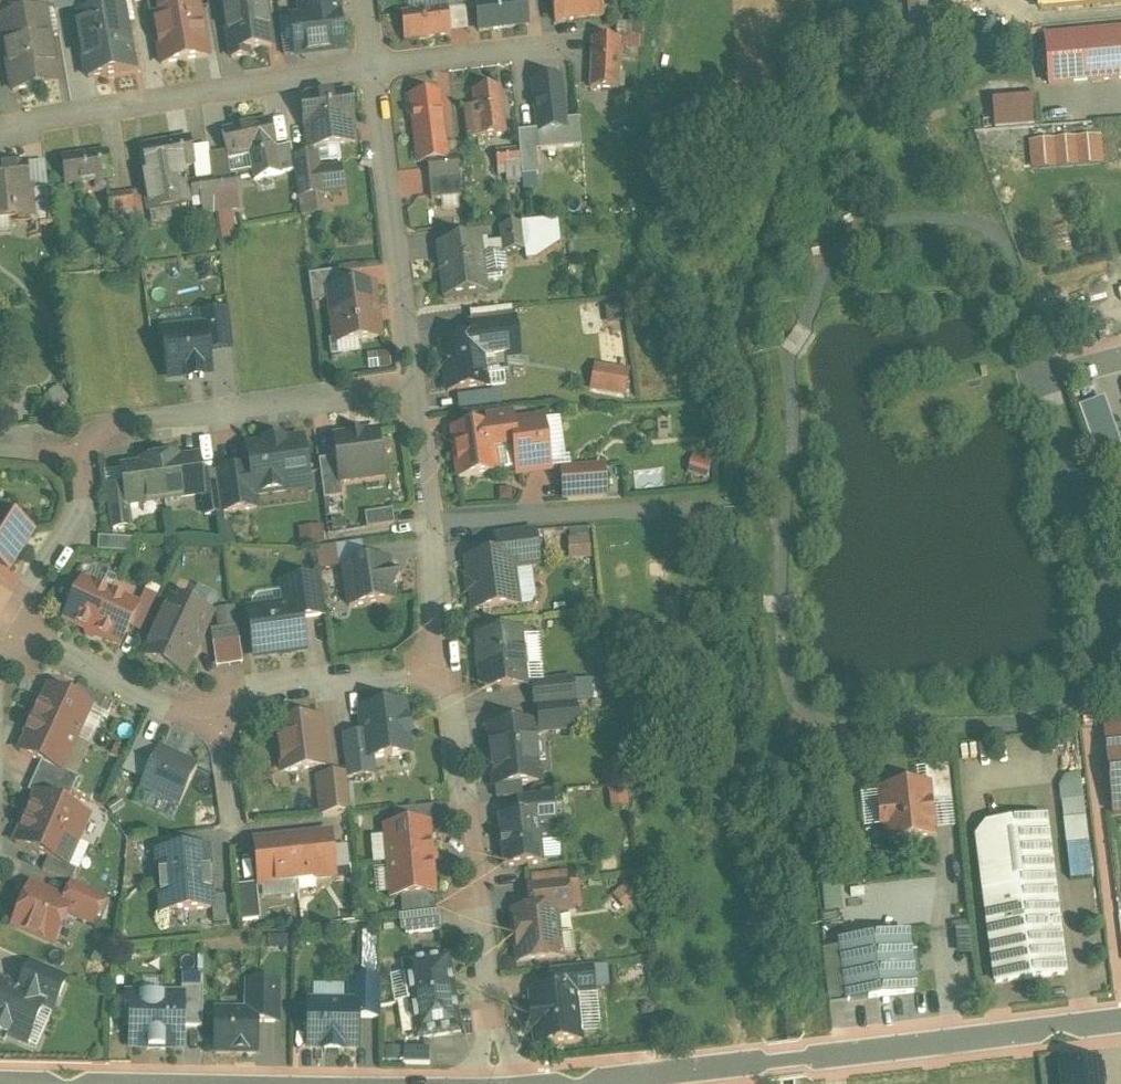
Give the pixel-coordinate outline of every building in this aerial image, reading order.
[(56,19),(74,16),(71,0),(53,0),(56,19)] [(112,20),(99,23),(100,29),(125,24),(125,25),(135,24),(132,5),(131,0),(109,0),(112,20)] [(132,5),(149,2),(152,18),(173,15),(170,0),(161,0),(150,2),(150,0),(131,0),(132,5)] [(232,60),(248,57),(247,51),(273,47),(266,2),(277,1),(277,0),(223,0),(232,60)] [(308,18),(339,14),(338,6),(340,3),(340,0),(306,0),(308,18)] [(446,10),(448,10),(449,12),(467,10),(466,0),(445,0),(446,10)] [(480,33),(528,27),(525,0),(476,0),(480,33)] [(556,24),(604,18),(602,0),(553,0),(556,24)] [(1040,9),(1120,1),(1120,0),(1039,0),(1040,9)] [(446,10),(402,15),(405,42),(452,36),(449,12),(448,10),(446,10)] [(199,11),(173,16),(173,15),(152,18),(152,19),(155,19),(163,66),(182,63),(181,62),(207,57),(199,11)] [(46,12),(0,20),(3,33),(1,34),(3,48),(5,47),(14,93),(59,85),(46,12)] [(308,18),(292,20),(297,56),(344,50),(340,14),(339,14),(308,18)] [(125,24),(100,29),(99,23),(79,26),(89,78),(106,75),(107,75),(133,70),(125,25),(125,24)] [(644,27),(619,26),(618,42),(621,42),(621,43),(643,44),(644,27)] [(1045,43),(1049,87),(1120,80),(1120,36),(1045,43)] [(618,42),(593,41),(591,90),(618,92),(621,43),(621,42),(618,42)] [(561,82),(534,85),(540,134),(567,130),(561,82)] [(501,89),(474,92),(476,108),(465,109),(469,140),(506,135),(501,89)] [(350,94),(302,100),(306,127),(308,127),(311,150),(318,150),(318,156),(319,165),(341,162),(339,147),(354,145),(351,121),(354,121),(350,94)] [(440,96),(411,99),(418,152),(427,151),(446,148),(440,96)] [(1033,101),(994,104),(997,132),(1035,129),(1033,101)] [(636,103),(617,103),(616,127),(635,128),(636,103)] [(270,122),(224,133),(230,159),(250,155),(256,181),(282,175),(276,149),(275,148),(276,148),(270,122)] [(1103,137),(1030,141),(1032,170),(1105,166),(1103,137)] [(190,139),(143,148),(147,172),(143,173),(150,214),(190,207),(185,181),(187,181),(185,169),(195,167),(190,139)] [(292,146),(276,149),(282,175),(295,172),(292,146)] [(427,151),(418,152),(420,165),(428,164),(428,163),(429,163),(427,151)] [(519,152),(497,154),(498,169),(506,169),(508,183),(523,181),(521,167),(520,167),(519,152)] [(108,154),(62,160),(66,187),(112,181),(108,154)] [(318,156),(295,159),(299,199),(344,193),(341,169),(320,172),(319,165),(318,156)] [(429,163),(428,163),(428,164),(430,181),(460,178),(458,160),(429,163)] [(0,167),(0,222),(33,219),(28,164),(0,167)] [(236,178),(213,181),(218,214),(219,214),(231,212),(241,211),(236,178)] [(460,178),(430,181),(432,202),(462,199),(460,178)] [(213,181),(191,184),(193,199),(201,198),(204,215),(218,214),(213,181)] [(523,181),(508,183),(509,192),(523,191),(523,181)] [(132,196),(108,199),(110,216),(134,212),(132,196)] [(231,212),(219,214),(221,229),(233,227),(231,212)] [(522,227),(501,230),(504,256),(526,253),(522,227)] [(480,242),(441,247),(445,278),(443,279),(445,301),(487,296),(482,259),(481,243),(480,242)] [(341,272),(310,276),(313,304),(331,301),(330,294),(344,292),(341,272)] [(344,292),(330,294),(331,301),(337,346),(339,345),(338,338),(358,336),(359,342),(381,339),(374,288),(344,292)] [(512,311),(470,316),(472,329),(486,328),(514,324),(512,311)] [(230,312),(202,315),(204,328),(205,328),(208,352),(234,349),(230,312)] [(514,324),(486,328),(489,352),(483,352),(484,363),(519,358),(515,324),(514,324)] [(204,328),(164,333),(170,380),(190,377),(190,382),(204,380),(203,375),(211,374),(208,352),(205,328),(204,328)] [(482,342),(442,347),(448,394),(487,389),(485,371),(484,363),(483,352),(482,342)] [(504,369),(485,371),(487,389),(506,387),(504,369)] [(629,374),(603,370),(599,391),(625,396),(629,374)] [(501,392),(459,399),(462,413),(503,406),(501,392)] [(1098,468),(1120,461),(1120,446),(1109,401),(1082,409),(1098,468)] [(489,429),(453,434),(459,480),(497,475),(497,474),(518,471),(523,475),(549,471),(543,423),(513,427),(511,419),(510,417),(490,420),(488,422),(489,429)] [(710,433),(686,436),(689,453),(713,450),(710,433)] [(362,436),(350,437),(350,439),(335,441),(337,460),(340,482),(341,482),(367,479),(366,470),(382,468),(378,435),(362,437),(362,436)] [(282,442),(266,444),(264,447),(248,449),(251,471),(255,497),(256,497),(291,492),(290,483),(308,481),(303,441),(284,444),(282,442)] [(195,459),(161,465),(168,513),(202,508),(198,478),(195,459)] [(337,460),(320,462),(325,501),(343,499),(341,482),(340,482),(337,460)] [(161,465),(127,470),(128,480),(134,518),(168,513),(161,465)] [(603,469),(563,472),(565,501),(605,498),(603,469)] [(251,471),(216,476),(222,515),(258,510),(256,497),(255,497),(251,471)] [(216,476),(198,478),(202,508),(204,525),(223,522),(222,515),(216,476)] [(128,480),(112,482),(119,534),(136,532),(134,518),(128,480)] [(0,512),(0,565),(9,570),(33,533),(0,512)] [(391,512),(366,516),(368,530),(393,527),(391,512)] [(592,561),(590,530),(569,532),(572,563),(592,561)] [(535,533),(496,538),(498,558),(512,556),(514,571),(540,568),(535,533)] [(93,560),(126,562),(135,541),(94,539),(93,560)] [(321,570),(337,570),(337,549),(320,549),(321,570)] [(498,558),(468,562),(474,613),(518,607),(514,571),(512,556),(498,558)] [(388,574),(387,563),(343,570),(349,609),(393,602),(391,592),(400,581),(388,574)] [(111,594),(81,580),(61,623),(90,637),(111,594)] [(321,580),(282,586),(285,608),(299,606),(301,621),(326,617),(321,580)] [(141,609),(111,594),(90,637),(121,652),(141,609)] [(176,600),(171,598),(144,658),(183,676),(210,616),(194,608),(191,602),(183,598),(176,600)] [(285,608),(250,613),(256,658),(277,655),(280,657),(291,656),(293,653),(305,651),(301,621),(299,606),(285,608)] [(534,633),(478,639),(480,658),(481,670),(484,692),(527,687),(522,636),(535,635),(534,633)] [(573,681),(533,685),(536,708),(575,704),(575,703),(573,684),(573,681)] [(591,683),(573,684),(575,703),(593,702),(591,683)] [(114,704),(77,688),(72,700),(91,708),(108,716),(114,704)] [(72,700),(50,690),(42,706),(40,705),(33,720),(76,740),(91,708),(72,700)] [(575,704),(536,708),(536,709),(540,708),(543,734),(578,731),(575,704)] [(405,708),(361,713),(364,737),(367,761),(372,761),(411,756),(409,736),(410,736),(409,723),(407,723),(405,708)] [(76,740),(33,720),(26,736),(28,737),(20,754),(42,764),(62,773),(62,772),(76,740)] [(320,723),(279,728),(284,775),(325,770),(325,772),(326,772),(320,723)] [(1104,727),(1106,750),(1108,750),(1108,751),(1120,749),(1120,725),(1104,727)] [(534,727),(490,731),(495,788),(497,788),(521,785),(539,783),(534,727)] [(364,737),(342,740),(347,776),(347,779),(374,776),(372,761),(367,761),(364,737)] [(145,782),(159,752),(137,741),(122,772),(145,782)] [(1108,751),(1108,750),(1106,750),(1113,817),(1115,817),(1120,816),(1120,749),(1108,751)] [(197,769),(159,752),(145,782),(143,785),(157,791),(155,796),(179,807),(197,769)] [(62,773),(42,764),(35,779),(72,796),(79,780),(62,772),(62,773)] [(949,768),(926,770),(927,788),(929,788),(930,805),(952,803),(949,768)] [(347,776),(327,778),(327,776),(326,777),(326,778),(319,779),(323,819),(351,815),(347,779),(347,776)] [(72,796),(35,779),(29,793),(39,799),(65,810),(72,796)] [(1080,781),(1068,783),(1060,793),(1066,848),(1088,846),(1089,846),(1080,781)] [(521,785),(497,788),(498,801),(517,799),(522,799),(521,785)] [(927,788),(882,793),(884,809),(880,809),(882,828),(886,827),(888,843),(934,838),(930,805),(929,788),(927,788)] [(625,791),(612,793),(614,810),(627,809),(625,791)] [(522,799),(517,799),(519,817),(539,815),(540,827),(557,825),(554,796),(522,799)] [(39,799),(29,821),(80,844),(90,822),(65,810),(39,799)] [(392,829),(427,826),(425,809),(390,813),(392,829)] [(519,817),(499,819),(504,870),(544,866),(540,827),(539,815),(519,817)] [(29,821),(19,843),(47,856),(70,866),(72,862),(80,844),(29,821)] [(1045,822),(989,829),(978,842),(997,985),(1064,977),(1045,822)] [(431,862),(427,826),(392,829),(384,830),(387,866),(431,862)] [(330,837),(293,841),(297,883),(335,879),(330,837)] [(293,841),(256,845),(260,887),(297,883),(293,841)] [(1088,846),(1066,848),(1070,883),(1093,880),(1088,846)] [(209,852),(158,855),(160,885),(211,881),(209,852)] [(82,866),(72,862),(70,866),(47,856),(41,870),(72,884),(73,884),(82,866)] [(434,893),(431,862),(387,866),(391,903),(404,901),(434,898),(434,893)] [(567,876),(532,880),(533,887),(568,883),(567,876)] [(211,881),(160,885),(162,915),(213,911),(211,881)] [(55,954),(70,921),(73,913),(61,908),(66,898),(30,882),(7,932),(55,954)] [(533,887),(528,887),(531,913),(514,914),(515,925),(512,929),(514,941),(517,944),(519,964),(561,959),(559,936),(554,936),(552,920),(558,913),(571,912),(568,883),(533,887)] [(73,884),(72,884),(66,898),(61,908),(73,913),(70,921),(92,931),(106,899),(73,884)] [(299,897),(298,887),(263,889),(264,899),(299,897)] [(615,897),(625,912),(638,903),(628,888),(615,897)] [(838,889),(825,891),(827,913),(841,911),(838,889)] [(434,893),(434,898),(404,901),(406,919),(440,915),(438,893),(434,893)] [(440,915),(406,919),(407,936),(442,932),(440,915)] [(907,938),(841,946),(848,1003),(914,995),(912,976),(917,976),(914,956),(910,957),(907,938)] [(448,959),(404,967),(410,1003),(454,996),(448,959)] [(24,995),(58,1010),(72,981),(37,965),(24,995)] [(592,970),(552,974),(554,995),(575,993),(575,994),(594,992),(592,970)] [(355,975),(355,1004),(361,1004),(361,1031),(380,1031),(381,976),(355,975)] [(249,982),(249,1015),(263,1015),(263,1032),(281,1031),(280,982),(249,982)] [(39,1052),(58,1010),(24,995),(0,984),(0,1035),(39,1052)] [(554,995),(534,997),(535,1013),(532,1013),(534,1030),(537,1030),(538,1046),(580,1042),(575,994),(575,993),(554,995)] [(454,996),(410,1003),(417,1041),(460,1034),(454,996)] [(191,997),(134,997),(134,1027),(142,1027),(142,1053),(190,1053),(191,1037),(191,997)] [(203,1037),(203,997),(191,997),(191,1037),(203,1037)] [(310,1003),(309,1050),(360,1052),(361,1031),(361,1004),(355,1004),(310,1003)] [(221,1015),(221,1053),(262,1053),(263,1032),(263,1015),(249,1015),(221,1015)] [(404,1054),(404,1071),(438,1071),(438,1054),(404,1054)] [(1060,1072),(1045,1072),(1046,1083),(1061,1083),(1060,1072)]
